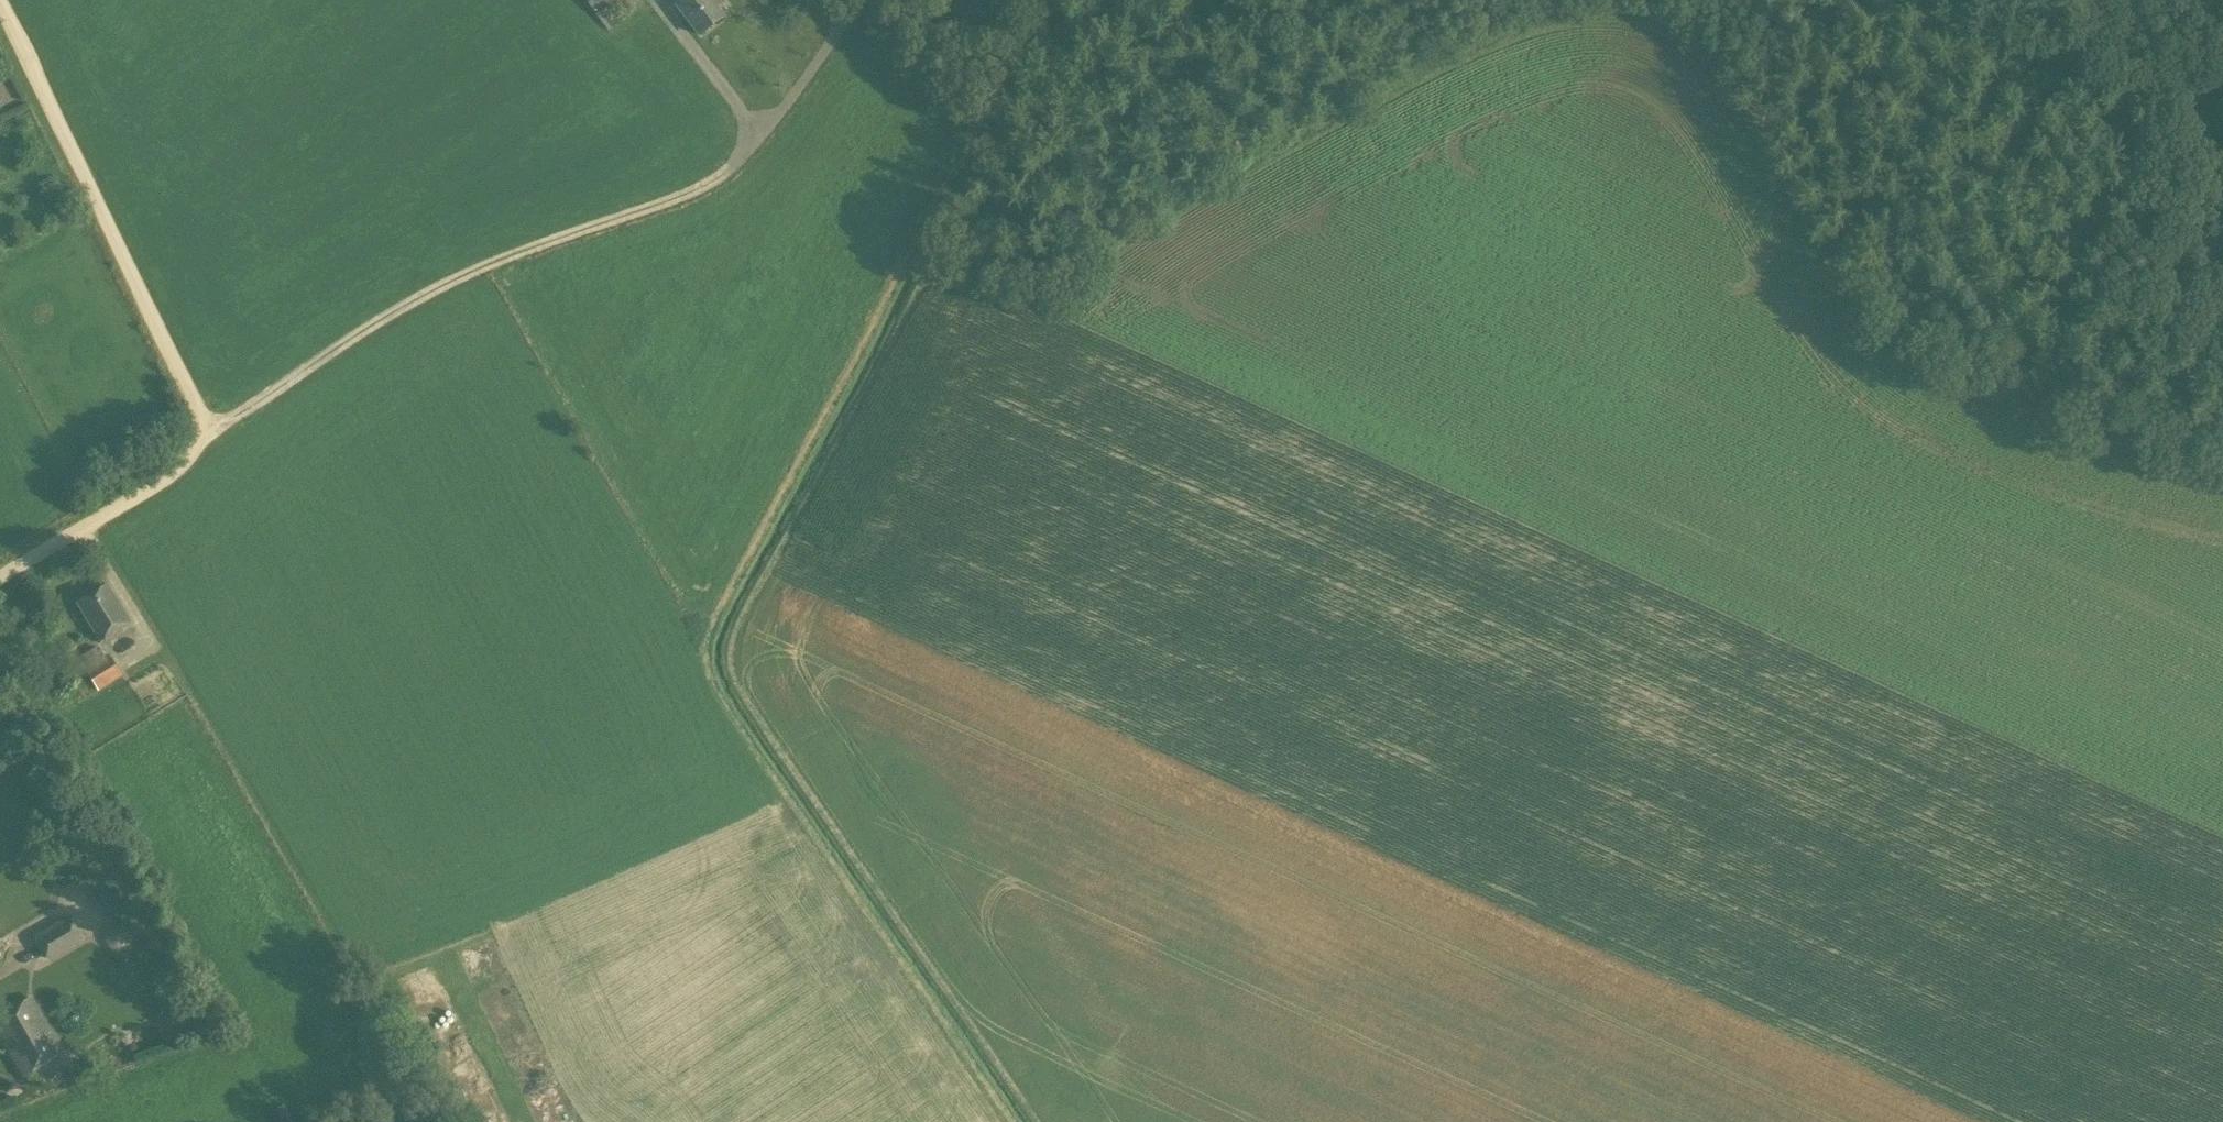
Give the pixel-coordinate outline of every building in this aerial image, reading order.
[(629,0),(585,0),(608,31),(637,10),(629,0)] [(721,3),(718,0),(683,0),(676,6),(698,35),(723,17),(715,7),(721,3)] [(77,604),(100,643),(130,625),(106,586),(77,604)] [(122,677),(109,656),(105,658),(98,647),(77,659),(98,691),(122,677)] [(68,917),(33,937),(49,964),(84,943),(68,917)] [(24,1076),(63,1053),(31,1000),(0,1018),(0,1036),(24,1076)]
